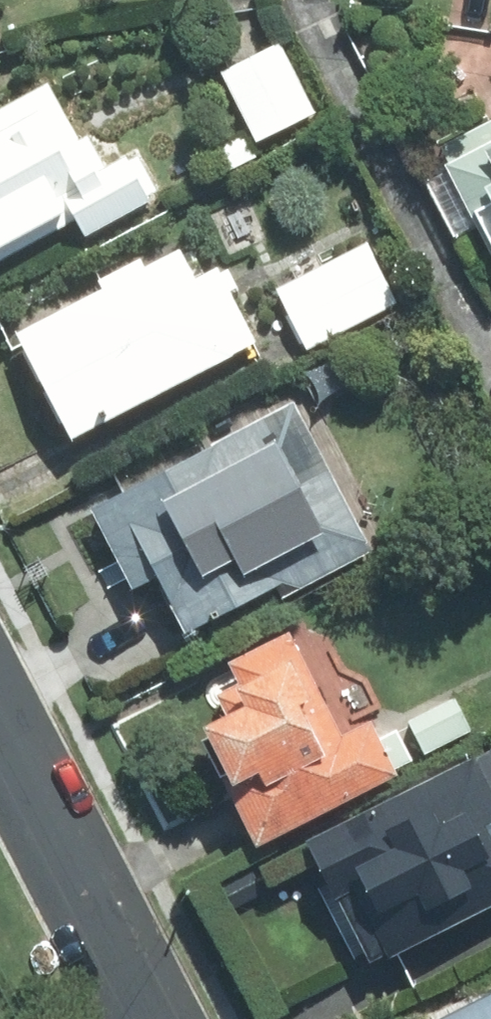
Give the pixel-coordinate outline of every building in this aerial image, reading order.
[(319,114),(283,43),(222,73),(257,145),(319,114)] [(0,112),(0,265),(78,222),(88,240),(155,203),(130,157),(109,168),(90,135),(82,140),(51,84),(0,112)] [(438,153),(490,253),(490,125),(438,153)] [(370,245),(277,291),(308,351),(400,305),(370,245)] [(17,337),(73,443),(260,345),(220,270),(197,283),(181,251),(147,269),(143,261),(100,283),(104,292),(17,337)] [(267,423),(91,511),(133,594),(161,580),(189,636),(279,591),(285,602),(378,556),(333,468),(298,486),(267,423)] [(261,849),(402,778),(373,723),(344,737),(292,634),(230,665),(241,687),(220,698),(230,718),(201,732),(261,849)] [(476,733),(459,699),(409,724),(426,758),(476,733)] [(309,843),(372,968),(490,909),(490,751),(309,843)] [(452,1018),(490,1018),(490,999),(452,1018)]
